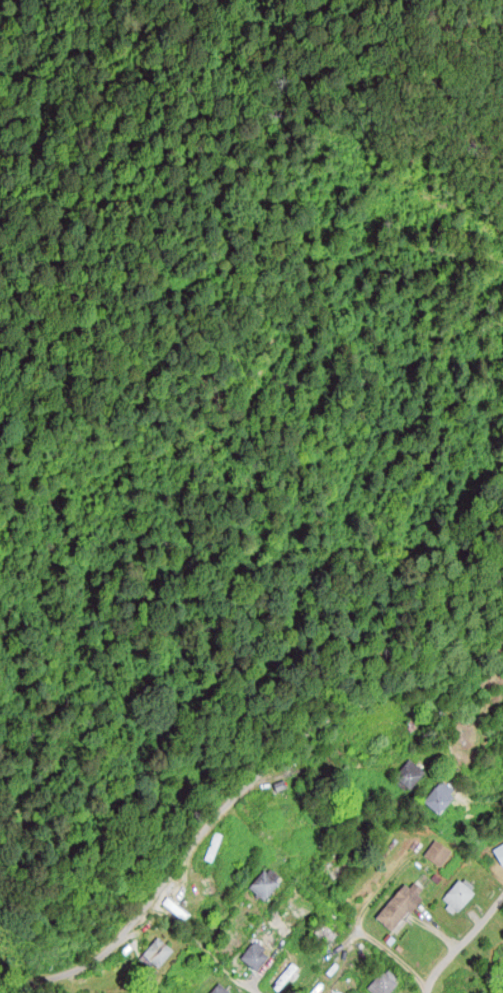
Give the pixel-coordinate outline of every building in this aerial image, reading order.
[(427,774),(410,760),(396,777),(413,791),(427,774)] [(425,802),(442,817),(460,796),(443,781),(425,802)] [(225,838),(217,833),(204,859),(212,864),(225,838)] [(453,853),(436,841),(425,857),(442,869),(453,853)] [(494,851),(502,866),(502,846),(494,851)] [(250,889),(267,903),(285,882),(268,868),(250,889)] [(428,895),(412,881),(378,919),(394,933),(428,895)] [(475,900),(465,884),(442,898),(452,914),(475,900)] [(311,938),(329,951),(340,935),(323,922),(311,938)] [(143,957),(161,971),(176,952),(159,938),(143,957)] [(253,971),(271,962),(261,944),(243,953),(253,971)] [(299,969),(293,962),(272,985),(279,991),(299,969)] [(374,992),(391,992),(401,983),(386,969),(368,987),(374,992)] [(220,984),(212,992),(231,992),(220,984)]
